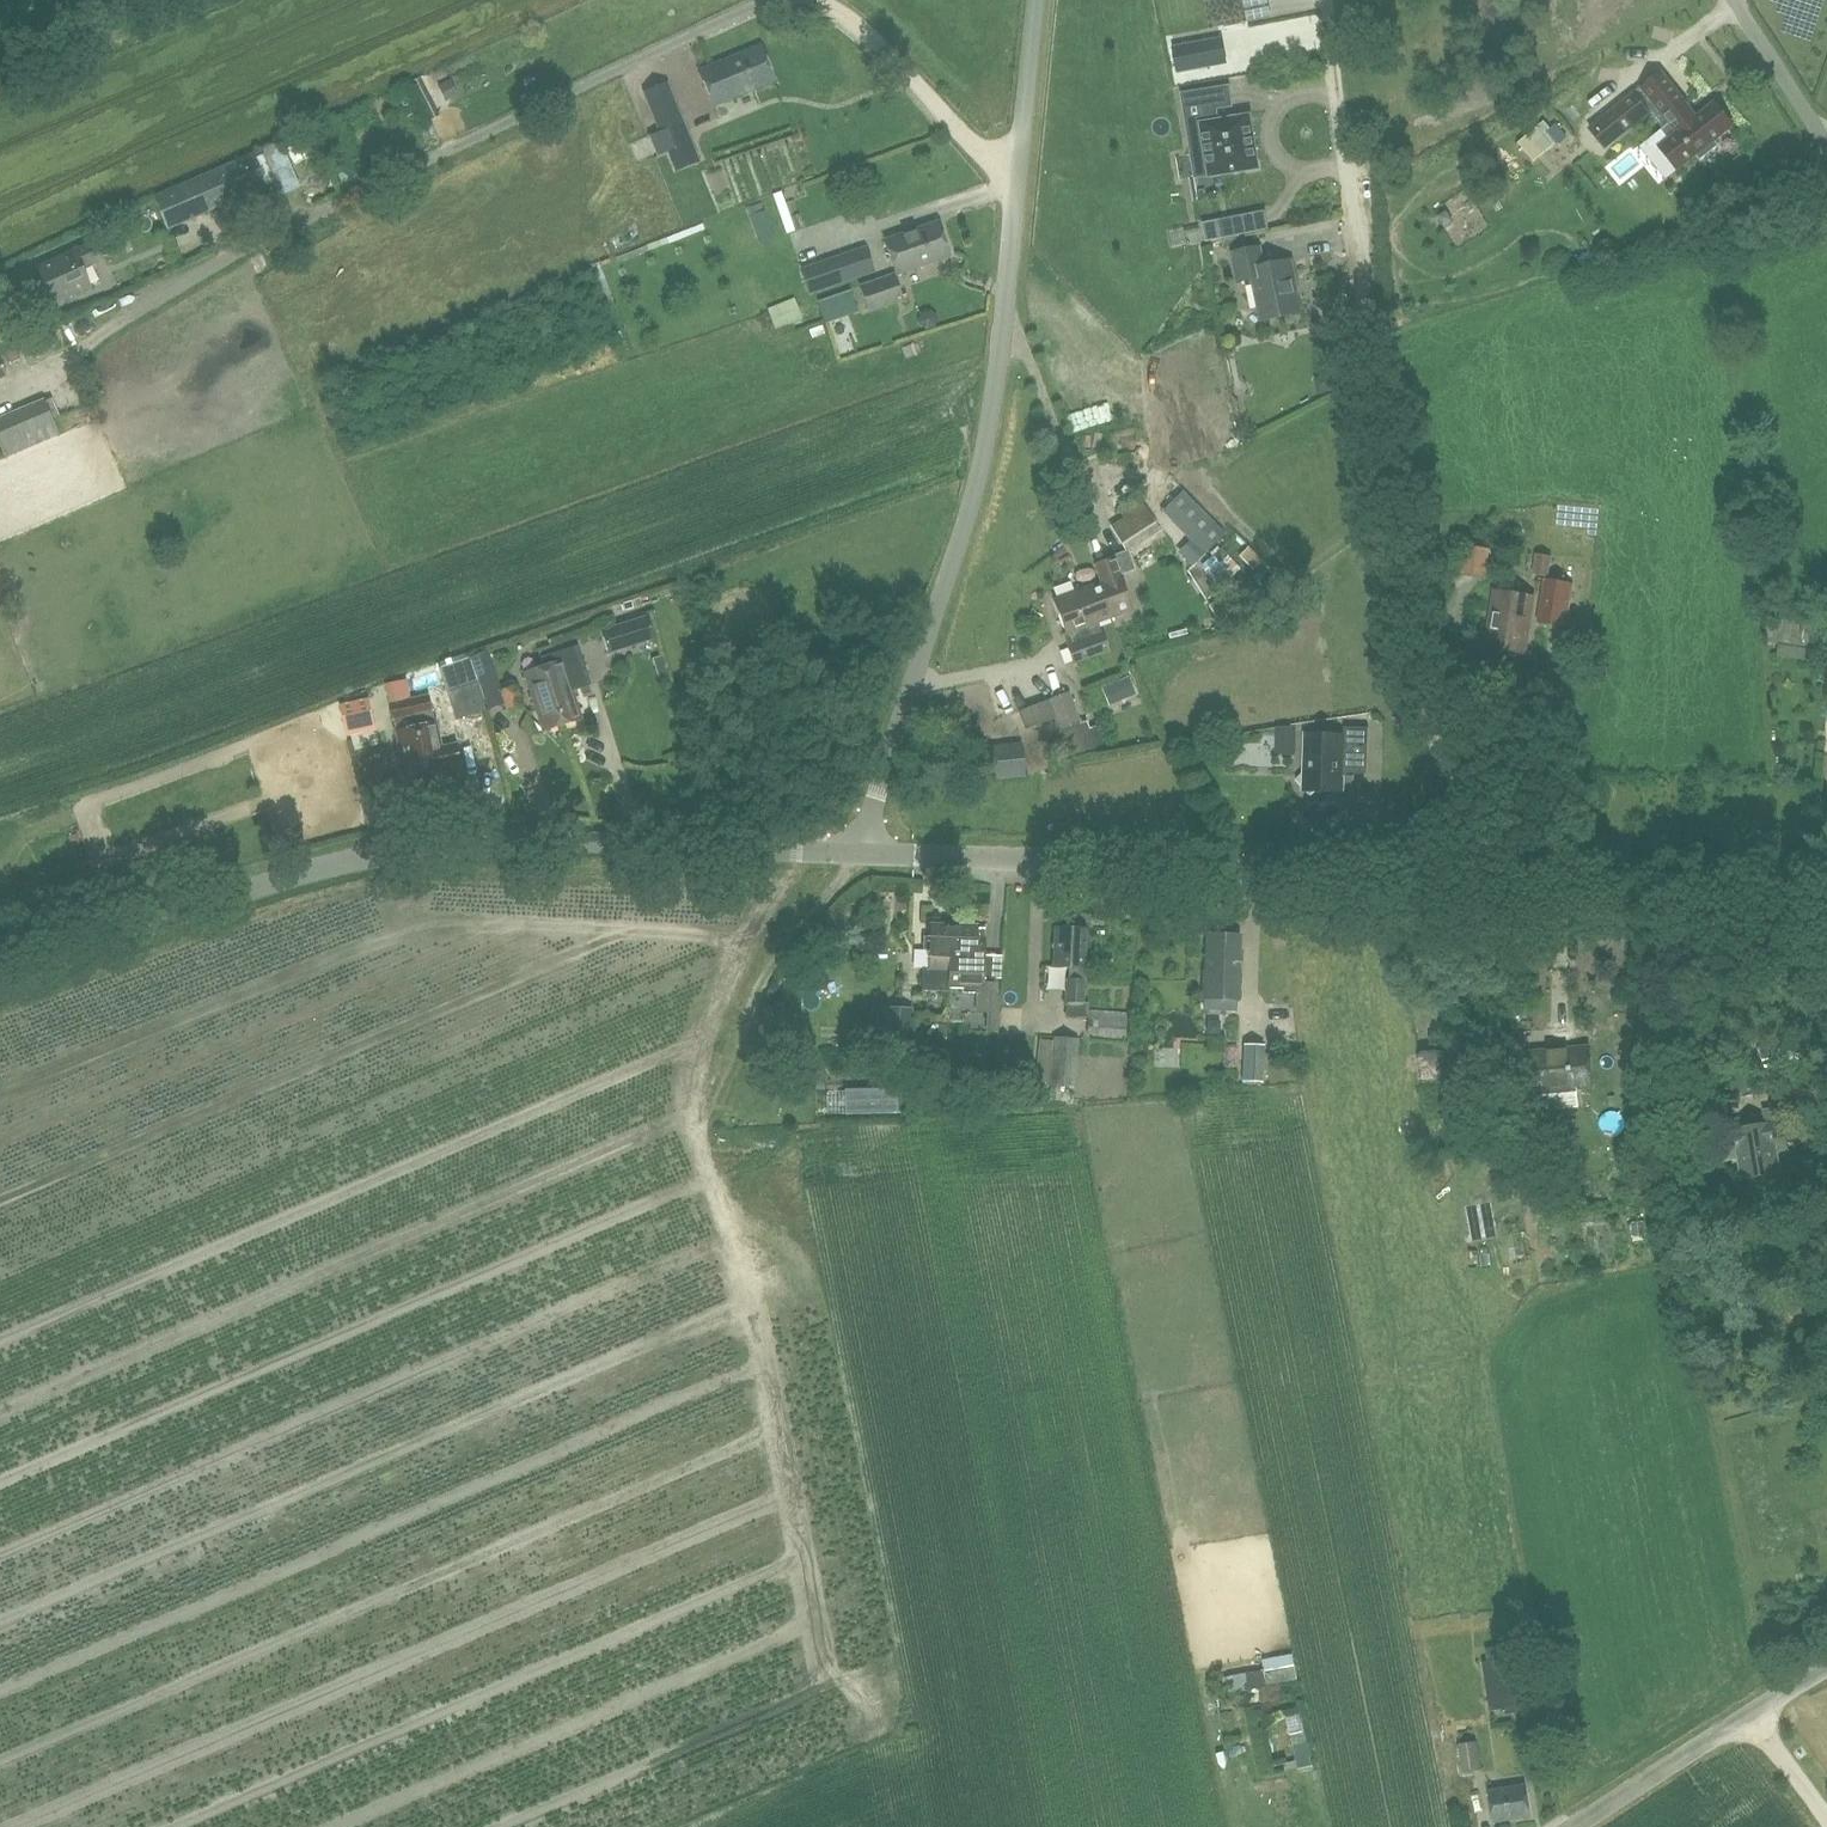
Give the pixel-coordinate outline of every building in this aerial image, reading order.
[(1240,18),(1260,14),(1257,0),(1242,0),(1237,1),(1240,18)] [(1228,64),(1223,38),(1173,47),(1178,74),(1228,64)] [(760,45),(699,70),(713,105),(774,80),(760,45)] [(680,69),(667,74),(675,92),(688,87),(680,69)] [(1695,117),(1659,72),(1641,87),(1670,122),(1661,130),(1668,138),(1659,146),(1676,169),(1695,154),(1699,159),(1717,145),(1713,140),(1732,125),(1714,102),(1695,117)] [(668,82),(644,92),(661,134),(685,124),(668,82)] [(1205,152),(1209,176),(1259,168),(1250,114),(1217,119),(1215,107),(1231,105),(1228,86),(1182,93),(1192,154),(1205,152)] [(1604,147),(1648,112),(1633,93),(1589,128),(1604,147)] [(1552,128),(1524,150),(1533,161),(1565,136),(1556,125),(1552,128)] [(633,154),(642,178),(690,161),(681,136),(633,154)] [(167,228),(266,184),(252,151),(151,195),(167,228)] [(268,173),(269,199),(282,198),(281,173),(268,173)] [(775,238),(764,208),(748,214),(759,244),(775,238)] [(803,226),(799,212),(790,214),(794,229),(803,226)] [(1223,236),(1239,233),(1236,217),(1220,220),(1223,236)] [(937,222),(898,235),(883,241),(894,274),(910,268),(948,255),(937,222)] [(95,262),(87,243),(37,265),(54,302),(89,287),(81,268),(95,262)] [(810,293),(874,269),(865,244),(801,268),(810,293)] [(1259,247),(1232,252),(1238,281),(1253,278),(1262,320),(1299,312),(1293,282),(1295,282),(1291,260),(1263,266),(1259,247)] [(901,298),(893,275),(861,287),(869,309),(901,298)] [(824,322),(860,310),(851,286),(816,299),(824,322)] [(59,434),(52,418),(58,415),(50,396),(44,399),(44,397),(0,416),(0,446),(5,457),(59,434)] [(1224,532),(1183,490),(1162,510),(1203,552),(1224,532)] [(1050,513),(1057,528),(1073,521),(1066,506),(1050,513)] [(1161,530),(1155,521),(1128,538),(1135,548),(1161,530)] [(1485,577),(1490,548),(1465,543),(1460,572),(1485,577)] [(1240,567),(1220,546),(1200,565),(1220,586),(1240,567)] [(1238,555),(1251,569),(1261,560),(1247,546),(1238,555)] [(1102,597),(1110,617),(1132,609),(1119,574),(1135,568),(1128,548),(1111,554),(1112,556),(1094,563),(1100,581),(1101,582),(1102,581),(1107,595),(1102,597)] [(1536,554),(1532,572),(1548,575),(1551,557),(1536,554)] [(1545,579),(1539,622),(1566,628),(1572,583),(1545,579)] [(1101,582),(1100,581),(1053,599),(1066,633),(1069,632),(1073,642),(1067,645),(1073,662),(1108,649),(1102,632),(1101,632),(1097,622),(1110,617),(1102,597),(1107,595),(1102,581),(1101,582)] [(1494,591),(1485,646),(1524,652),(1533,597),(1494,591)] [(645,615),(601,629),(609,652),(652,638),(645,615)] [(1821,625),(1767,617),(1763,640),(1802,646),(1801,651),(1812,653),(1813,648),(1818,649),(1821,625)] [(578,644),(540,656),(543,666),(562,723),(581,717),(572,690),(590,684),(578,644)] [(474,656),(482,678),(495,673),(488,652),(474,656)] [(484,708),(470,657),(438,668),(446,691),(460,688),(467,713),(484,708)] [(543,666),(524,672),(542,729),(562,723),(543,666)] [(1129,674),(1106,684),(1114,703),(1137,693),(1129,674)] [(404,690),(400,678),(387,683),(391,695),(404,690)] [(516,684),(500,689),(506,708),(522,703),(516,684)] [(1080,721),(1076,711),(1068,691),(1048,699),(1059,728),(1080,721)] [(421,696),(409,699),(426,772),(446,768),(446,766),(460,763),(455,743),(441,746),(435,721),(429,723),(426,710),(424,711),(421,696)] [(368,698),(340,704),(344,723),(372,717),(368,698)] [(426,772),(409,699),(398,701),(401,716),(393,717),(395,730),(406,777),(426,772)] [(1365,773),(1366,773),(1368,727),(1344,726),(1343,734),(1304,733),(1303,772),(1295,779),(1302,786),(1302,790),(1306,790),(1310,795),(1315,791),(1343,792),(1344,770),(1347,770),(1351,766),(1351,762),(1365,762),(1365,773)] [(1276,741),(1296,742),(1297,728),(1276,727),(1276,741)] [(1014,777),(1012,750),(980,752),(982,779),(1014,777)] [(958,950),(959,923),(931,923),(930,936),(923,935),(923,944),(930,944),(929,968),(922,968),(921,989),(945,990),(946,979),(949,979),(950,951),(958,950)] [(977,924),(959,923),(958,950),(950,951),(949,979),(946,979),(945,990),(948,990),(948,987),(963,987),(963,992),(977,992),(976,1011),(988,1011),(988,1031),(997,1031),(998,1011),(996,1011),(997,982),(995,982),(996,977),(1001,977),(1002,953),(983,953),(985,926),(977,926),(977,924)] [(1066,1001),(1067,1001),(1067,1016),(1088,1016),(1088,1002),(1083,1001),(1086,928),(1054,927),(1053,965),(1070,966),(1069,977),(1067,977),(1066,1001)] [(1203,996),(1238,998),(1239,972),(1237,972),(1238,935),(1208,933),(1206,970),(1204,970),(1203,996)] [(1627,993),(1612,992),(1612,1004),(1626,1004),(1627,993)] [(910,1041),(911,1008),(886,1007),(885,1041),(910,1041)] [(1125,1036),(1127,1013),(1088,1010),(1087,1033),(1125,1036)] [(1073,1087),(1077,1038),(1054,1036),(1050,1085),(1073,1087)] [(1494,1042),(1457,1045),(1443,1046),(1443,1051),(1416,1053),(1419,1077),(1496,1072),(1494,1042)] [(1262,1080),(1263,1044),(1244,1044),(1243,1079),(1262,1080)] [(1532,1051),(1534,1090),(1592,1087),(1590,1048),(1532,1051)] [(1716,1070),(1683,1076),(1688,1101),(1720,1095),(1716,1070)] [(895,1094),(895,1090),(846,1091),(847,1113),(896,1111),(895,1094)] [(1720,1122),(1726,1158),(1787,1147),(1781,1112),(1720,1122)] [(1482,1664),(1489,1710),(1503,1708),(1504,1714),(1523,1711),(1519,1690),(1514,1691),(1510,1661),(1482,1664)] [(1263,1668),(1221,1676),(1224,1695),(1267,1686),(1266,1685),(1290,1680),(1287,1665),(1264,1669),(1263,1668)] [(1290,1729),(1295,1757),(1297,1767),(1312,1765),(1310,1755),(1312,1754),(1309,1740),(1307,1740),(1305,1726),(1290,1729)] [(1481,1769),(1476,1741),(1453,1745),(1457,1772),(1481,1769)] [(1525,1788),(1488,1793),(1493,1824),(1530,1818),(1525,1788)]
